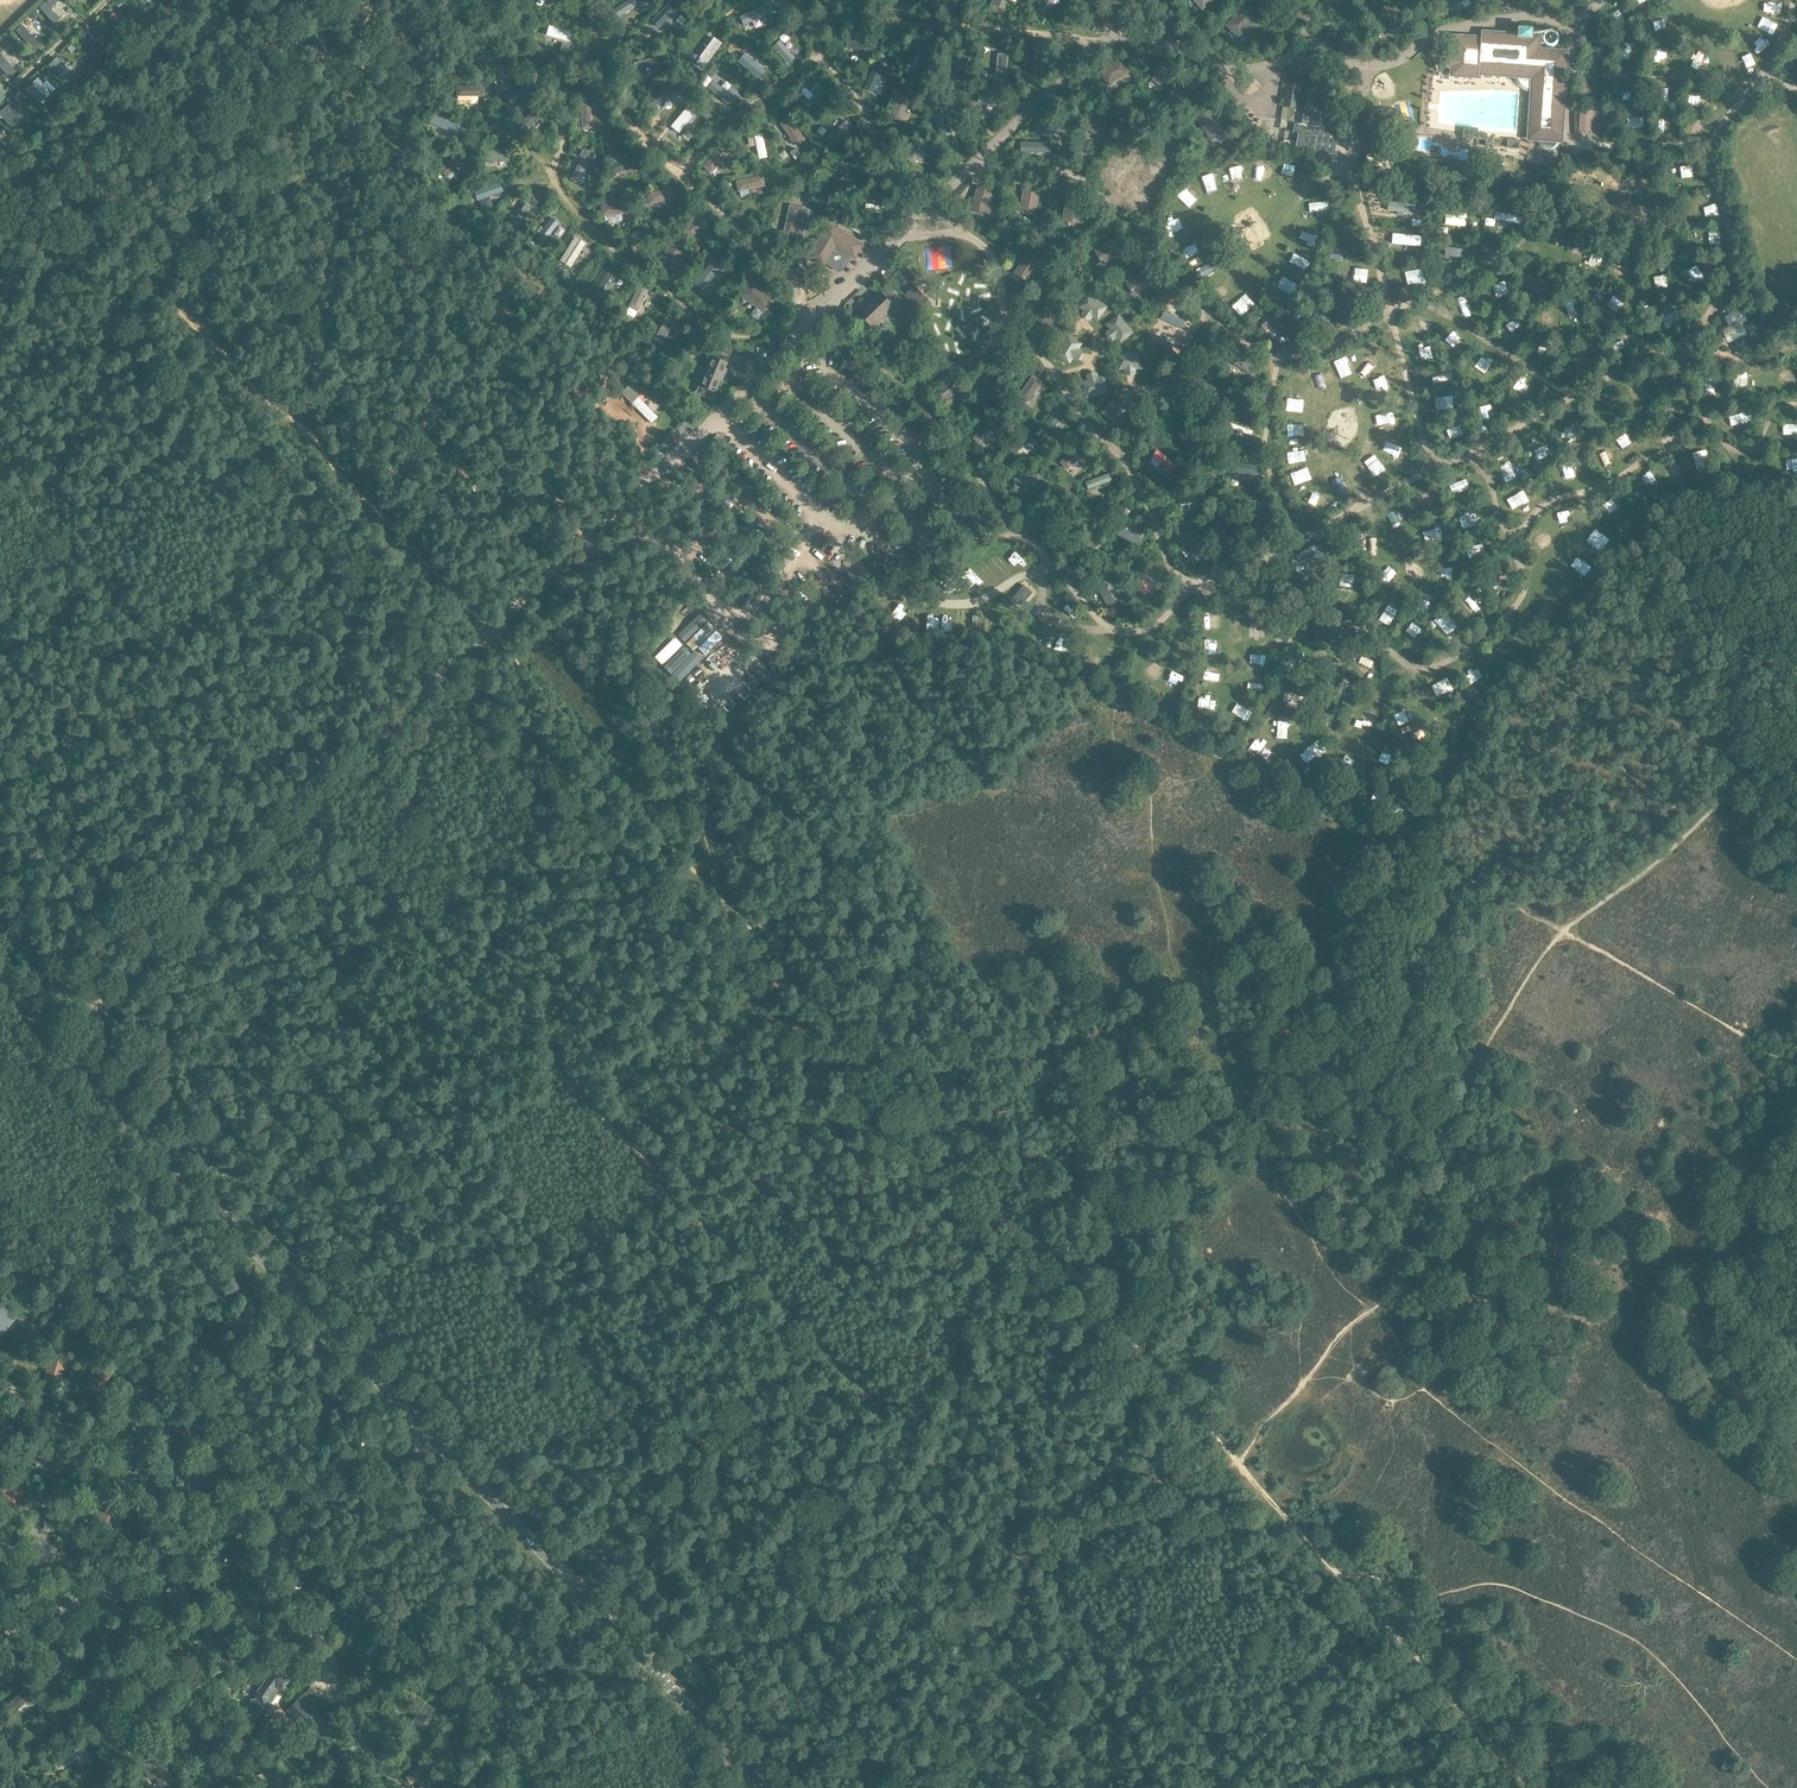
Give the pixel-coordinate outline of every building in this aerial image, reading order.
[(39,7),(54,22),(60,17),(51,8),(60,0),(48,0),(46,2),(45,1),(39,7)] [(143,11),(150,6),(146,0),(135,0),(143,11)] [(615,8),(620,15),(639,3),(637,0),(628,0),(615,8)] [(658,17),(664,21),(678,2),(675,0),(670,0),(658,17)] [(1003,0),(993,0),(991,5),(1000,8),(1003,0)] [(1050,0),(1041,0),(1044,10),(1053,7),(1050,0)] [(1214,0),(1193,0),(1202,10),(1214,0)] [(1460,3),(1464,0),(1447,0),(1443,3),(1448,11),(1456,5),(1460,3)] [(1251,3),(1246,9),(1249,12),(1255,7),(1251,3)] [(1245,9),(1226,27),(1238,39),(1257,22),(1245,9)] [(113,13),(106,19),(118,33),(126,26),(113,13)] [(777,14),(755,16),(755,24),(777,22),(777,14)] [(754,25),(755,32),(773,30),(772,23),(754,25)] [(41,45),(22,25),(16,30),(35,51),(41,45)] [(544,33),(557,38),(556,40),(560,42),(561,40),(566,42),(569,33),(547,25),(544,33)] [(616,26),(610,28),(613,34),(619,32),(616,26)] [(1448,52),(1447,68),(1450,68),(1450,77),(1481,79),(1481,76),(1515,78),(1517,83),(1520,87),(1525,90),(1530,92),(1527,141),(1538,142),(1540,145),(1543,148),(1546,150),(1551,150),(1554,149),(1558,146),(1560,143),(1563,143),(1569,50),(1541,48),(1542,34),(1535,33),(1535,29),(1520,28),(1520,32),(1515,32),(1482,30),(1481,36),(1452,34),(1451,52),(1448,52)] [(1343,46),(1346,39),(1328,30),(1324,38),(1343,46)] [(87,32),(79,39),(94,58),(102,52),(87,32)] [(720,42),(712,36),(695,59),(704,65),(720,42)] [(9,43),(6,38),(1,42),(5,47),(9,43)] [(847,39),(846,48),(870,51),(871,41),(847,39)] [(771,46),(788,65),(795,59),(782,44),(778,40),(771,46)] [(746,42),(741,47),(746,51),(750,46),(746,42)] [(497,45),(476,59),(482,69),(503,55),(497,45)] [(932,48),(923,45),(914,70),(924,73),(932,48)] [(1034,73),(1035,59),(1038,59),(1038,53),(1036,53),(1036,50),(1026,49),(1024,74),(1034,75),(1034,73)] [(764,71),(747,51),(740,57),(758,77),(764,71)] [(973,56),(966,53),(957,76),(964,79),(973,56)] [(999,53),(997,71),(995,70),(995,74),(997,75),(996,81),(1006,82),(1009,54),(999,53)] [(8,76),(14,70),(0,54),(0,67),(8,76)] [(658,63),(656,56),(636,62),(638,69),(658,63)] [(1131,71),(1122,57),(1100,70),(1109,85),(1131,71)] [(1163,86),(1174,62),(1162,57),(1151,80),(1163,86)] [(60,58),(52,63),(64,83),(72,78),(60,58)] [(702,68),(695,63),(692,67),(699,72),(702,68)] [(883,71),(876,68),(866,90),(874,93),(883,71)] [(1288,71),(1282,107),(1297,110),(1294,124),(1292,132),(1298,133),(1317,136),(1315,151),(1313,163),(1329,166),(1331,154),(1335,155),(1338,130),(1323,127),(1326,107),(1313,105),(1318,76),(1304,73),(1304,71),(1291,69),(1291,71),(1288,71)] [(1135,70),(1131,73),(1135,79),(1140,77),(1135,70)] [(52,92),(38,77),(26,89),(40,104),(52,92)] [(715,77),(709,83),(729,102),(736,95),(715,77)] [(529,84),(515,92),(514,90),(509,92),(510,94),(506,96),(510,104),(533,92),(529,84)] [(483,86),(456,86),(456,96),(483,96),(483,86)] [(804,106),(811,112),(827,92),(820,86),(804,106)] [(902,121),(912,97),(901,93),(891,117),(902,121)] [(67,94),(62,98),(66,102),(71,98),(67,94)] [(679,103),(681,99),(672,96),(663,122),(671,126),(679,103)] [(977,106),(1001,108),(1002,99),(977,97),(977,104),(977,106)] [(0,111),(0,115),(10,128),(23,118),(11,103),(0,111)] [(589,103),(580,104),(582,128),(592,128),(589,103)] [(1100,137),(1112,114),(1097,106),(1085,128),(1100,137)] [(1207,106),(1200,109),(1203,114),(1210,111),(1207,106)] [(1593,132),(1594,108),(1580,107),(1578,131),(1593,132)] [(540,108),(517,123),(523,131),(545,116),(540,108)] [(803,111),(800,115),(806,119),(809,116),(803,111)] [(952,136),(946,125),(949,124),(947,120),(944,122),(939,111),(932,115),(944,140),(952,136)] [(1212,113),(1199,120),(1212,143),(1225,136),(1212,113)] [(1116,114),(1113,119),(1119,123),(1123,118),(1116,114)] [(1617,115),(1608,115),(1607,125),(1617,126),(1617,115)] [(780,124),(790,138),(788,139),(792,144),(793,143),(796,146),(805,140),(789,117),(780,124)] [(838,146),(855,127),(846,119),(829,138),(838,146)] [(463,125),(461,131),(468,134),(471,129),(463,125)] [(1464,127),(1463,137),(1487,140),(1487,134),(1478,133),(1478,129),(1464,127)] [(754,134),(759,159),(767,157),(762,132),(754,134)] [(929,141),(919,135),(905,158),(914,164),(929,141)] [(1508,140),(1508,149),(1521,150),(1522,141),(1508,140)] [(830,144),(825,149),(829,153),(835,148),(830,144)] [(464,147),(460,151),(465,157),(469,153),(464,147)] [(484,161),(488,161),(488,163),(494,163),(494,161),(509,163),(510,151),(485,149),(484,161)] [(796,149),(789,153),(793,158),(799,154),(796,149)] [(584,150),(580,157),(586,160),(589,153),(584,150)] [(447,177),(466,161),(458,153),(439,169),(447,177)] [(734,153),(730,157),(736,162),(740,158),(734,153)] [(700,172),(708,179),(724,162),(716,155),(700,172)] [(614,173),(642,167),(640,157),(612,163),(614,173)] [(590,167),(586,162),(570,176),(575,182),(590,167)] [(864,173),(858,166),(836,182),(841,189),(864,173)] [(738,192),(755,188),(755,190),(761,189),(761,187),(765,186),(763,175),(735,181),(738,192)] [(497,183),(472,189),(475,200),(500,194),(497,183)] [(978,186),(970,211),(985,216),(994,191),(978,186)] [(671,187),(647,193),(650,204),(674,197),(671,187)] [(1024,188),(1019,213),(1036,216),(1040,191),(1024,188)] [(794,189),(793,196),(801,198),(802,191),(794,189)] [(1066,195),(1063,222),(1080,223),(1082,198),(1066,195)] [(526,201),(512,225),(519,229),(533,205),(526,201)] [(1393,201),(1391,210),(1413,213),(1414,204),(1393,201)] [(626,202),(601,206),(602,216),(628,212),(626,202)] [(885,205),(866,203),(865,211),(884,213),(885,205)] [(812,222),(814,215),(809,214),(810,210),(790,205),(784,234),(803,239),(808,221),(812,222)] [(1467,212),(1445,210),(1444,217),(1458,219),(1458,221),(1462,222),(1462,219),(1466,220),(1467,212)] [(702,212),(683,230),(691,238),(709,220),(702,212)] [(1494,219),(1520,224),(1522,217),(1496,212),(1494,219)] [(564,218),(556,214),(546,237),(553,240),(564,218)] [(646,222),(627,239),(634,247),(653,230),(646,222)] [(824,268),(827,264),(832,268),(848,264),(856,251),(854,250),(859,242),(830,224),(809,259),(824,268)] [(586,237),(582,246),(580,245),(577,250),(580,251),(576,260),(584,263),(593,240),(586,237)] [(1418,237),(1397,239),(1397,247),(1412,245),(1412,248),(1416,247),(1416,245),(1418,244),(1418,237)] [(700,249),(704,245),(697,238),(693,242),(700,249)] [(1116,238),(1094,251),(1103,266),(1125,251),(1116,238)] [(673,242),(663,265),(673,270),(683,247),(673,242)] [(1445,256),(1468,259),(1469,250),(1446,247),(1445,256)] [(1027,251),(1013,274),(1028,282),(1042,259),(1027,251)] [(926,254),(927,276),(945,275),(944,253),(926,254)] [(900,260),(894,265),(910,282),(916,276),(900,260)] [(724,266),(721,271),(727,276),(731,271),(724,266)] [(556,267),(553,273),(560,277),(563,271),(556,267)] [(617,269),(608,267),(602,287),(610,290),(617,269)] [(1148,268),(1125,282),(1134,296),(1156,282),(1148,268)] [(1421,269),(1400,271),(1401,279),(1422,277),(1421,269)] [(622,272),(619,277),(626,281),(628,276),(622,272)] [(745,284),(739,292),(742,294),(740,296),(764,313),(774,299),(750,281),(752,277),(746,274),(744,278),(742,282),(745,284)] [(639,284),(628,307),(638,312),(649,289),(639,284)] [(925,297),(915,285),(904,296),(915,307),(925,297)] [(896,294),(889,287),(882,294),(882,293),(860,314),(874,328),(895,307),(889,301),(896,294)] [(1343,300),(1362,311),(1367,304),(1347,293),(1343,300)] [(1598,306),(1604,298),(1598,294),(1592,302),(1598,306)] [(925,297),(915,307),(922,313),(934,302),(927,295),(925,297)] [(1089,297),(1082,307),(1098,319),(1107,308),(1089,297)] [(1046,298),(1033,321),(1048,329),(1061,306),(1046,298)] [(1603,311),(1611,318),(1619,310),(1611,302),(1603,311)] [(1321,304),(1312,309),(1323,332),(1333,328),(1321,304)] [(1165,307),(1166,317),(1177,316),(1177,306),(1165,307)] [(1728,327),(1722,329),(1728,343),(1734,340),(1738,351),(1762,341),(1747,306),(1724,316),(1728,327)] [(1270,322),(1274,327),(1272,328),(1275,332),(1277,330),(1287,343),(1294,337),(1277,316),(1270,322)] [(673,321),(665,317),(653,341),(661,344),(673,321)] [(1120,318),(1109,326),(1122,342),(1133,333),(1120,318)] [(1511,332),(1511,345),(1524,345),(1524,332),(1511,332)] [(701,340),(695,337),(692,344),(698,347),(701,340)] [(1069,338),(1059,356),(1070,363),(1081,345),(1069,338)] [(734,348),(711,339),(708,347),(730,356),(734,348)] [(1450,354),(1457,350),(1452,342),(1445,347),(1450,354)] [(1009,366),(999,350),(993,354),(1003,370),(1009,366)] [(1258,366),(1236,353),(1230,363),(1253,376),(1258,366)] [(1139,355),(1119,356),(1120,369),(1140,368),(1139,355)] [(698,386),(695,394),(712,401),(715,393),(727,362),(710,356),(698,386)] [(1490,370),(1486,373),(1495,381),(1498,377),(1490,370)] [(980,377),(982,382),(980,383),(983,387),(985,386),(991,400),(1001,395),(990,372),(980,377)] [(1217,388),(1193,374),(1188,382),(1212,397),(1217,388)] [(1028,403),(1030,400),(1032,401),(1035,396),(1034,395),(1042,382),(1033,376),(1019,397),(1028,403)] [(942,402),(954,392),(955,394),(959,391),(958,389),(962,386),(955,378),(936,394),(942,402)] [(1103,378),(1084,384),(1087,397),(1107,391),(1103,378)] [(632,386),(622,395),(632,406),(633,405),(639,399),(643,396),(632,387),(632,386)] [(1222,392),(1218,389),(1213,396),(1218,399),(1222,392)] [(1112,403),(1102,414),(1118,428),(1127,417),(1112,403)] [(1052,430),(1065,413),(1058,407),(1044,425),(1052,431),(1052,430)] [(1198,442),(1185,419),(1177,424),(1190,446),(1197,442),(1198,442)] [(980,446),(1000,430),(993,421),(973,438),(980,446)] [(1247,433),(1224,425),(1221,433),(1244,441),(1247,433)] [(1015,455),(1026,442),(1028,444),(1031,440),(1029,438),(1032,435),(1025,429),(1008,449),(1015,455)] [(1035,440),(1031,444),(1037,449),(1040,444),(1035,440)] [(1068,470),(1079,459),(1080,460),(1084,456),(1083,455),(1086,452),(1078,444),(1060,462),(1068,470)] [(1198,445),(1192,448),(1194,453),(1200,449),(1198,445)] [(1151,457),(1163,466),(1161,468),(1164,470),(1166,468),(1172,473),(1173,471),(1176,466),(1155,450),(1151,457)] [(1232,472),(1257,475),(1259,465),(1233,462),(1232,472)] [(1181,468),(1176,474),(1181,478),(1186,472),(1181,468)] [(1664,477),(1673,474),(1672,468),(1662,471),(1664,477)] [(1553,477),(1562,481),(1565,473),(1557,470),(1553,477)] [(1089,490),(1112,481),(1109,473),(1085,481),(1089,490)] [(1460,491),(1448,496),(1453,509),(1465,504),(1460,491)] [(1179,505),(1205,501),(1203,492),(1178,496),(1179,505)] [(1243,510),(1271,508),(1270,499),(1242,501),(1243,510)] [(1049,525),(1071,519),(1069,510),(1046,516),(1049,525)] [(1220,525),(1213,527),(1219,548),(1226,546),(1220,525)] [(1142,540),(1120,526),(1115,534),(1137,548),(1142,540)] [(1084,558),(1095,547),(1097,549),(1101,545),(1100,543),(1102,541),(1096,535),(1078,552),(1084,558)] [(1186,539),(1178,540),(1180,561),(1188,560),(1186,539)] [(1318,543),(1284,562),(1293,578),(1327,559),(1318,543)] [(1150,593),(1148,583),(1151,583),(1149,578),(1147,579),(1145,571),(1137,573),(1142,595),(1150,593)] [(1093,577),(1096,583),(1101,580),(1099,575),(1093,577)] [(1345,581),(1342,590),(1348,593),(1351,584),(1345,581)] [(1026,585),(1014,597),(1022,604),(1034,592),(1026,585)] [(1299,661),(1295,657),(1290,662),(1294,666),(1299,661)] [(1460,682),(1472,677),(1470,671),(1458,675),(1460,682)] [(1432,692),(1439,689),(1435,680),(1428,682),(1432,692)] [(0,1305),(0,1336),(15,1318),(0,1305)] [(67,1362),(48,1357),(41,1382),(60,1387),(67,1362)] [(120,1365),(113,1362),(110,1368),(117,1371),(120,1365)] [(6,1418),(9,1420),(14,1423),(20,1414),(0,1401),(0,1414),(6,1418)] [(72,1460),(67,1457),(48,1446),(43,1457),(53,1462),(48,1471),(62,1478),(72,1460)] [(168,1448),(164,1452),(169,1458),(173,1453),(168,1448)] [(24,1530),(36,1536),(38,1530),(27,1525),(24,1530)] [(80,1532),(73,1536),(81,1549),(87,1545),(80,1532)] [(238,1567),(241,1570),(243,1568),(246,1571),(254,1562),(236,1546),(228,1554),(240,1565),(238,1567)] [(296,1570),(297,1562),(293,1562),(288,1561),(285,1577),(291,1578),(310,1581),(312,1572),(297,1570),(296,1570)] [(181,1581),(166,1590),(177,1608),(192,1600),(181,1581)] [(244,1612),(254,1605),(249,1597),(261,1589),(255,1581),(233,1596),(244,1612)] [(347,1608),(355,1633),(370,1628),(366,1616),(359,1618),(356,1606),(347,1608)] [(99,1621),(90,1629),(102,1642),(108,1649),(117,1640),(109,1632),(99,1621)] [(376,1628),(356,1649),(363,1655),(376,1641),(385,1649),(391,1642),(376,1628)] [(126,1653),(123,1647),(116,1651),(120,1657),(126,1653)] [(151,1673),(140,1650),(130,1655),(141,1678),(142,1677),(151,1673)] [(6,1658),(0,1662),(0,1675),(2,1673),(8,1683),(18,1677),(10,1665),(6,1658)] [(257,1698),(252,1699),(255,1717),(273,1714),(271,1704),(280,1692),(284,1695),(294,1680),(275,1666),(259,1690),(256,1694),(257,1698)] [(113,1698),(106,1669),(95,1672),(103,1701),(113,1698)] [(59,1690),(54,1683),(50,1686),(55,1693),(59,1690)] [(31,1684),(11,1702),(18,1710),(38,1692),(31,1684)] [(287,1710),(304,1727),(328,1704),(312,1687),(287,1710)] [(422,1701),(410,1729),(418,1732),(429,1704),(422,1701)] [(442,1752),(440,1751),(435,1747),(432,1752),(438,1757),(442,1752)] [(339,1748),(334,1752),(338,1757),(343,1752),(339,1748)] [(93,1751),(89,1755),(95,1762),(99,1758),(93,1751)] [(161,1754),(142,1766),(150,1781),(156,1777),(162,1787),(175,1779),(161,1754)] [(128,1769),(125,1763),(118,1767),(122,1773),(128,1769)] [(484,1777),(481,1775),(479,1779),(481,1780),(477,1786),(479,1787),(489,1787),(501,1771),(492,1764),(484,1777)] [(420,1785),(418,1787),(419,1787),(432,1787),(434,1786),(420,1765),(410,1772),(420,1785)] [(347,1782),(320,1776),(317,1786),(324,1787),(346,1787),(347,1782)] [(443,1776),(437,1780),(440,1786),(446,1781),(443,1776)]
